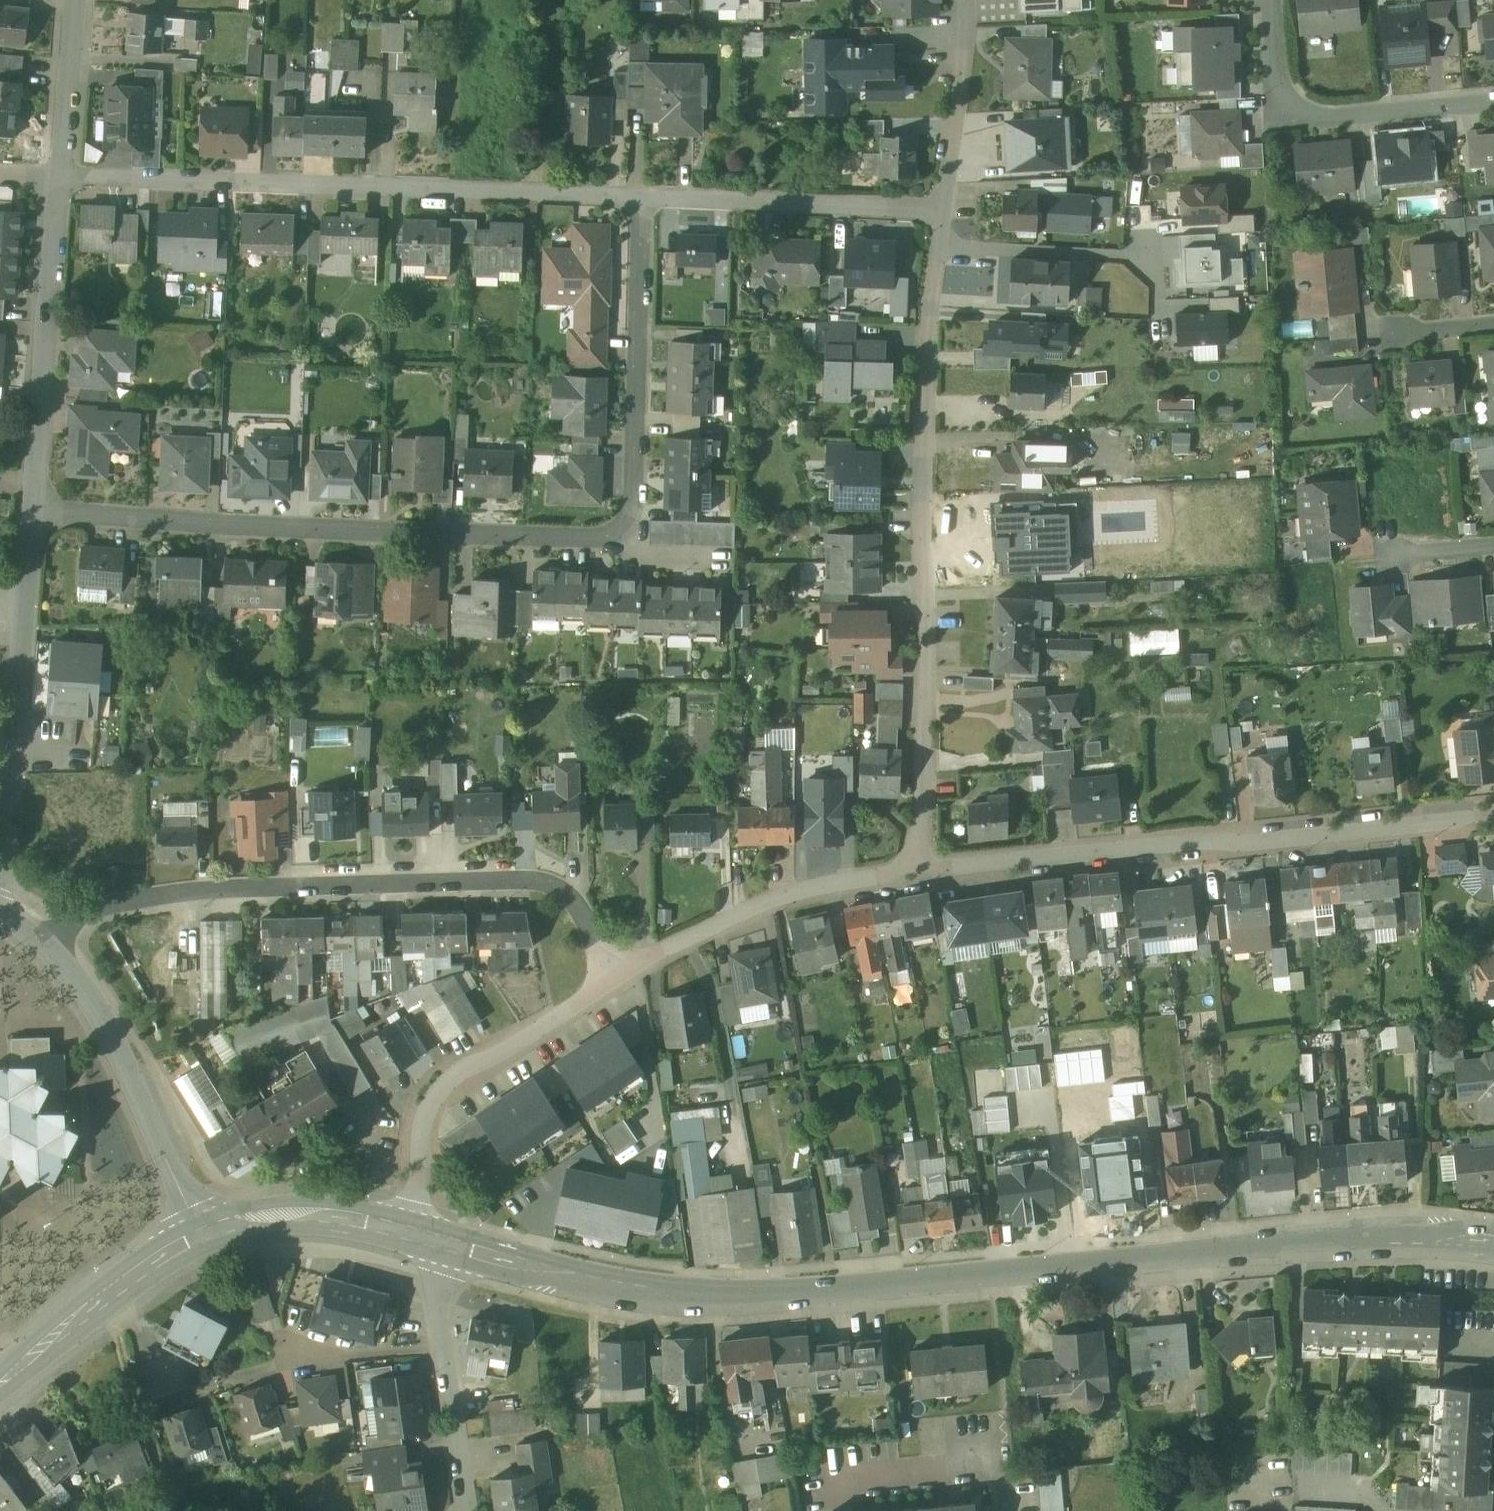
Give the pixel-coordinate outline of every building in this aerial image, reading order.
[(674,10),(688,10),(688,0),(674,0),(674,10)] [(737,8),(737,19),(748,19),(749,0),(737,0),(737,8)] [(748,19),(764,19),(764,0),(749,0),(748,19)] [(884,3),(887,3),(887,14),(937,14),(937,0),(880,0),(884,3)] [(1019,13),(1059,11),(1059,0),(1019,0),(1019,13)] [(1301,32),(1359,27),(1356,0),(1298,0),(1301,32)] [(1432,2),(1434,28),(1458,26),(1455,0),(1448,0),(1432,2)] [(0,7),(0,43),(26,46),(30,10),(0,7)] [(1422,12),(1382,16),(1387,63),(1422,60),(1420,35),(1424,34),(1422,12)] [(165,15),(130,13),(127,50),(128,50),(128,56),(143,57),(144,51),(162,53),(163,36),(165,18),(165,15)] [(1239,13),(1215,15),(1215,28),(1230,28),(1230,36),(1239,35),(1239,13)] [(1483,17),(1487,55),(1493,54),(1493,16),(1483,17)] [(177,19),(165,18),(163,36),(176,37),(177,19)] [(202,21),(186,19),(184,46),(200,48),(202,21)] [(1047,23),(1021,25),(1021,38),(1046,39),(1047,23)] [(405,25),(384,24),(383,52),(404,53),(405,25)] [(1215,28),(1175,29),(1177,87),(1216,87),(1231,86),(1231,78),(1230,57),(1237,57),(1237,44),(1230,44),(1230,36),(1230,28),(1215,28)] [(758,54),(759,34),(743,33),(742,53),(758,54)] [(629,34),(629,61),(650,61),(650,34),(629,34)] [(1021,38),(1009,38),(1008,94),(1047,95),(1049,39),(1021,38)] [(346,40),(333,40),(331,70),(344,71),(346,40)] [(360,41),(346,40),(344,71),(358,72),(360,41)] [(247,70),(261,70),(262,41),(248,41),(247,70)] [(844,84),(844,52),(844,41),(809,42),(810,110),(845,109),(844,84)] [(844,52),(844,84),(870,84),(870,98),(893,98),(892,48),(850,48),(850,52),(844,52)] [(0,54),(0,72),(22,75),(24,56),(0,54)] [(279,56),(265,55),(265,79),(278,80),(279,56)] [(197,60),(176,58),(175,71),(196,73),(197,60)] [(650,61),(629,61),(629,72),(629,99),(628,108),(647,108),(648,65),(650,65),(650,61)] [(650,65),(648,65),(647,108),(647,119),(676,120),(676,134),(701,134),(702,65),(650,65)] [(164,71),(136,69),(135,88),(151,89),(151,99),(163,99),(164,71)] [(629,72),(615,72),(615,99),(629,99),(629,72)] [(437,77),(398,75),(396,112),(413,113),(413,129),(437,131),(438,109),(435,109),(437,77)] [(307,77),(287,76),(286,88),(306,89),(307,77)] [(1231,78),(1231,86),(1216,87),(1217,99),(1241,98),(1240,78),(1231,78)] [(17,111),(21,85),(0,82),(0,109),(17,111)] [(135,88),(109,87),(108,117),(150,118),(151,99),(151,89),(135,88)] [(294,97),(275,96),(273,152),(303,153),(304,119),(294,119),(294,97)] [(612,97),(571,96),(569,137),(610,139),(612,97)] [(1062,107),(1037,109),(1037,120),(1062,118),(1062,107)] [(0,109),(0,135),(14,137),(17,111),(0,109)] [(324,117),(305,115),(305,119),(304,119),(303,153),(335,154),(336,116),(337,110),(325,109),(324,117)] [(222,115),(204,115),(203,153),(229,154),(229,150),(246,151),(246,147),(247,111),(226,110),(222,114),(222,115)] [(263,112),(247,111),(246,147),(262,148),(263,112)] [(369,112),(353,111),(353,117),(336,116),(335,154),(366,156),(369,112)] [(1237,112),(1193,114),(1195,154),(1196,154),(1200,158),(1216,157),(1220,153),(1239,152),(1240,152),(1239,144),(1237,112)] [(150,118),(108,117),(107,147),(133,148),(149,149),(150,138),(150,118)] [(1062,118),(1037,120),(1037,122),(1026,122),(1026,120),(1007,121),(1009,168),(1065,165),(1062,118)] [(884,120),(860,120),(860,132),(884,133),(884,120)] [(1484,129),(1469,130),(1473,167),(1487,165),(1485,134),(1484,129)] [(1485,134),(1487,165),(1493,165),(1493,133),(1485,134)] [(1428,135),(1383,139),(1386,170),(1407,168),(1407,175),(1426,174),(1425,157),(1430,156),(1428,135)] [(898,138),(883,137),(883,153),(865,153),(864,175),(883,175),(883,173),(897,173),(897,176),(915,176),(916,136),(898,136),(898,138)] [(161,139),(150,138),(149,149),(133,148),(132,166),(160,167),(161,139)] [(1263,142),(1239,144),(1240,152),(1239,152),(1240,168),(1264,167),(1263,142)] [(1349,174),(1346,143),(1298,148),(1302,193),(1349,188),(1351,188),(1349,174)] [(1379,159),(1362,161),(1363,173),(1366,201),(1383,200),(1379,159)] [(1363,173),(1349,174),(1351,188),(1349,188),(1350,203),(1366,201),(1363,173)] [(1180,188),(1182,226),(1226,224),(1224,186),(1180,188)] [(1038,191),(1023,191),(1023,196),(1006,196),(1005,226),(1037,227),(1038,191)] [(1093,196),(1050,193),(1049,211),(1092,214),(1093,196)] [(1104,196),(1093,196),(1092,214),(1102,214),(1104,196)] [(0,201),(0,212),(12,213),(13,202),(0,201)] [(115,208),(84,206),(82,248),(111,249),(111,260),(136,261),(137,231),(138,216),(137,216),(115,215),(115,208)] [(150,210),(137,209),(137,216),(138,216),(137,231),(149,231),(150,210)] [(202,219),(162,217),(160,260),(175,260),(174,262),(201,263),(201,254),(215,254),(217,254),(218,242),(219,211),(202,211),(202,219)] [(1092,214),(1049,211),(1048,233),(1090,235),(1092,214)] [(0,212),(0,254),(19,255),(22,214),(12,213),(0,212)] [(295,214),(242,212),(241,252),(294,253),(295,227),(295,214)] [(1464,216),(1465,232),(1481,230),(1481,228),(1493,227),(1493,214),(1464,216)] [(380,219),(323,217),(323,231),(322,252),(379,254),(380,219)] [(464,218),(451,218),(451,229),(450,241),(452,241),(463,242),(464,218)] [(477,219),(464,218),(463,242),(475,242),(476,242),(477,229),(477,219)] [(426,265),(428,220),(404,220),(403,264),(426,265)] [(428,220),(426,265),(426,274),(451,275),(452,241),(450,241),(451,229),(436,228),(437,221),(428,220)] [(524,223),(491,222),(491,229),(477,229),(476,242),(475,242),(474,275),(522,277),(523,248),(524,224),(524,223)] [(536,225),(524,224),(523,248),(535,249),(536,225)] [(576,252),(548,251),(547,282),(561,283),(561,300),(580,301),(580,317),(586,317),(586,332),(580,331),(580,335),(579,335),(579,346),(573,346),(572,362),(603,363),(605,301),(607,301),(609,253),(606,253),(607,227),(577,226),(576,252)] [(310,228),(295,227),(294,253),(309,254),(310,231),(310,228)] [(1368,227),(1349,229),(1350,244),(1369,242),(1368,227)] [(1481,228),(1481,230),(1485,269),(1493,268),(1493,227),(1481,228)] [(323,231),(310,231),(309,254),(309,264),(322,264),(322,252),(323,231)] [(715,236),(679,235),(679,253),(678,262),(714,264),(715,236)] [(819,242),(778,241),(769,256),(756,277),(767,284),(772,275),(782,281),(783,280),(818,281),(819,242)] [(1454,241),(1412,245),(1415,272),(1419,272),(1422,295),(1417,296),(1417,297),(1459,293),(1454,241)] [(229,243),(218,242),(217,254),(215,254),(214,270),(228,271),(229,243)] [(893,244),(848,242),(847,276),(846,283),(847,283),(892,285),(893,244)] [(1173,247),(1175,287),(1217,286),(1216,245),(1173,247)] [(755,251),(756,251),(744,270),(756,277),(769,256),(757,248),(755,251)] [(679,253),(666,252),(665,280),(678,280),(678,262),(679,253)] [(1346,252),(1299,256),(1299,258),(1304,258),(1306,283),(1298,283),(1298,288),(1299,288),(1301,307),(1321,305),(1322,310),(1327,310),(1354,307),(1355,307),(1354,289),(1346,290),(1345,275),(1348,275),(1346,252)] [(0,254),(0,296),(5,296),(16,297),(19,255),(0,254)] [(1074,270),(1016,267),(1014,307),(1027,307),(1027,310),(1039,310),(1039,308),(1071,310),(1074,270)] [(847,276),(830,276),(829,306),(846,306),(847,283),(846,283),(847,276)] [(1099,311),(1100,285),(1078,284),(1077,311),(1099,311)] [(1238,306),(1237,295),(1213,296),(1214,307),(1238,306)] [(724,322),(724,305),(703,305),(703,321),(724,322)] [(1354,307),(1327,310),(1330,339),(1357,337),(1354,307)] [(1176,313),(1177,347),(1227,345),(1225,311),(1176,313)] [(854,323),(818,322),(817,348),(827,348),(827,340),(854,341),(854,323)] [(1066,327),(992,322),(992,332),(987,332),(986,351),(1017,353),(1017,350),(1036,351),(1043,351),(1043,347),(1064,348),(1065,335),(1066,327)] [(702,330),(676,328),(676,340),(702,341),(702,330)] [(136,334),(85,331),(83,357),(76,356),(74,384),(82,384),(110,386),(115,387),(116,367),(133,368),(136,334)] [(1357,337),(1330,339),(1331,354),(1358,352),(1357,337)] [(676,340),(672,340),(671,377),(712,378),(712,360),(708,360),(708,344),(716,344),(716,342),(702,341),(676,340)] [(854,341),(827,340),(827,348),(826,376),(826,377),(826,397),(849,398),(849,384),(891,385),(892,364),(884,364),(884,342),(854,341)] [(1449,361),(1408,365),(1411,406),(1414,406),(1414,404),(1432,402),(1432,404),(1453,403),(1452,390),(1449,361)] [(1045,382),(1046,368),(1011,366),(1008,405),(1043,407),(1044,401),(1045,382)] [(1369,366),(1307,371),(1310,399),(1312,399),(1312,395),(1335,393),(1337,418),(1374,414),(1369,366)] [(1105,380),(1105,368),(1070,370),(1070,382),(1105,380)] [(712,378),(671,377),(670,413),(675,413),(700,414),(714,414),(715,412),(706,411),(707,398),(711,398),(712,378)] [(606,379),(560,378),(559,400),(570,401),(570,430),(576,430),(600,431),(604,431),(606,379)] [(110,386),(82,384),(81,400),(109,402),(110,386)] [(1464,389),(1452,390),(1453,403),(1454,414),(1466,413),(1464,389)] [(1157,408),(1193,408),(1193,396),(1157,396),(1157,408)] [(98,408),(72,406),(71,425),(75,425),(97,427),(98,413),(98,408)] [(97,427),(75,425),(72,473),(108,476),(110,447),(137,449),(139,416),(98,413),(97,427)] [(700,414),(675,413),(674,425),(700,426),(700,414)] [(471,415),(457,414),(456,436),(470,436),(471,415)] [(700,426),(674,425),(674,437),(699,438),(700,426)] [(1171,429),(1170,449),(1190,449),(1191,430),(1171,429)] [(600,431),(576,430),(575,442),(600,443),(600,431)] [(222,433),(208,433),(208,441),(209,441),(209,458),(221,458),(222,433)] [(303,433),(291,433),(291,439),(292,439),(291,467),(302,467),(303,433)] [(1450,439),(1452,452),(1480,449),(1483,474),(1493,473),(1493,435),(1450,439)] [(439,437),(417,436),(417,438),(396,437),(395,459),(399,460),(399,473),(392,472),(392,476),(395,476),(394,490),(435,491),(442,492),(442,480),(443,449),(439,449),(439,437)] [(470,436),(456,436),(455,463),(468,463),(468,451),(469,451),(470,436)] [(674,437),(670,437),(668,473),(709,474),(710,456),(705,456),(706,440),(714,440),(714,438),(699,438),(674,437)] [(291,439),(260,438),(260,458),(235,457),(233,494),(290,496),(291,467),(292,439),(291,439)] [(208,441),(166,439),(164,489),(207,491),(209,458),(209,441),(208,441)] [(350,454),(316,452),(315,497),(368,499),(369,473),(370,443),(350,442),(350,454)] [(600,443),(575,442),(575,457),(599,458),(600,443)] [(855,442),(828,442),(828,456),(853,456),(853,454),(854,454),(855,442)] [(1069,445),(1015,443),(1015,456),(998,456),(997,485),(1043,487),(1044,467),(1068,468),(1069,445)] [(469,451),(468,451),(468,463),(466,493),(514,494),(515,452),(469,451)] [(854,454),(853,454),(853,456),(828,456),(827,476),(837,477),(836,506),(879,507),(881,454),(854,454)] [(575,457),(572,457),(572,477),(551,476),(550,502),(603,503),(604,458),(599,458),(575,457)] [(383,473),(369,473),(368,497),(382,498),(383,473)] [(709,474),(668,473),(667,509),(672,509),(698,510),(712,511),(713,508),(704,508),(705,492),(709,492),(709,474)] [(1483,474),(1487,516),(1493,515),(1493,473),(1483,474)] [(455,480),(442,480),(442,492),(435,491),(435,503),(454,503),(455,480)] [(1350,482),(1302,486),(1305,512),(1352,508),(1350,482)] [(1134,488),(1087,489),(1088,517),(1135,515),(1134,488)] [(1352,508),(1305,512),(1307,537),(1307,538),(1330,536),(1355,534),(1352,508)] [(698,510),(672,509),(672,521),(675,521),(687,521),(698,522),(698,510)] [(1028,524),(998,525),(999,536),(994,536),(994,547),(1000,547),(1001,574),(1035,573),(1035,569),(1061,567),(1061,554),(1063,554),(1063,539),(1063,535),(1061,513),(1028,514),(1028,524)] [(663,521),(650,520),(649,544),(662,545),(663,521)] [(672,521),(663,521),(662,545),(674,545),(675,521),(672,521)] [(687,521),(675,521),(674,545),(686,545),(687,521)] [(698,522),(687,521),(686,545),(698,546),(699,522),(698,522)] [(711,522),(699,522),(698,546),(710,546),(711,522)] [(723,523),(711,522),(710,546),(722,546),(723,523)] [(846,522),(820,522),(820,535),(828,535),(828,534),(846,534),(846,522)] [(735,523),(723,523),(722,546),(735,547),(735,523)] [(846,534),(828,534),(828,535),(828,562),(879,562),(879,534),(846,534)] [(1330,536),(1307,538),(1307,537),(1306,537),(1307,550),(1331,548),(1330,536)] [(127,552),(83,548),(80,586),(109,588),(122,589),(124,589),(125,578),(127,552)] [(1331,548),(1307,550),(1308,563),(1332,560),(1331,548)] [(204,558),(158,556),(158,575),(165,576),(164,593),(171,593),(171,604),(202,605),(203,587),(204,558)] [(255,560),(252,562),(251,560),(248,559),(248,561),(242,561),(242,564),(231,563),(230,588),(234,588),(234,595),(238,595),(238,597),(248,597),(248,602),(285,604),(286,584),(286,579),(285,574),(281,571),(276,569),(263,569),(264,565),(262,562),(259,560),(255,560)] [(879,562),(828,562),(828,589),(828,590),(849,590),(879,590),(879,562)] [(359,564),(320,563),(318,613),(357,614),(358,587),(358,570),(359,564)] [(437,568),(392,566),(390,622),(391,622),(392,612),(406,612),(406,623),(418,623),(417,625),(422,625),(422,623),(434,624),(435,624),(436,600),(437,568)] [(562,571),(534,571),(534,591),(533,613),(534,613),(538,613),(560,614),(562,571)] [(588,572),(562,571),(560,614),(561,614),(587,614),(588,578),(588,572)] [(1472,577),(1425,582),(1426,597),(1427,597),(1429,624),(1430,625),(1431,625),(1432,627),(1436,626),(1435,623),(1452,621),(1451,611),(1475,609),(1472,577)] [(139,579),(125,578),(124,589),(122,589),(121,603),(137,605),(139,579)] [(615,578),(588,578),(587,614),(587,620),(614,621),(615,578)] [(642,579),(615,578),(614,621),(640,622),(641,586),(642,579)] [(509,580),(473,579),(473,594),(473,602),(468,602),(467,630),(485,631),(485,625),(510,625),(509,636),(509,640),(511,640),(511,626),(511,624),(508,624),(509,590),(509,580)] [(1101,582),(1055,584),(1055,601),(1102,599),(1101,582)] [(1425,582),(1408,583),(1409,599),(1412,625),(1429,624),(1427,597),(1426,597),(1425,582)] [(1387,585),(1353,588),(1355,611),(1351,616),(1352,622),(1356,625),(1357,634),(1390,631),(1391,631),(1388,601),(1387,585)] [(109,588),(80,586),(79,596),(80,596),(80,600),(108,602),(109,588)] [(668,587),(641,586),(640,622),(640,628),(667,629),(668,587)] [(216,587),(203,587),(202,605),(202,613),(215,614),(216,587)] [(230,588),(216,587),(215,614),(215,618),(233,619),(234,595),(234,588),(230,588)] [(373,587),(358,587),(357,614),(372,615),(373,587)] [(695,587),(668,587),(667,629),(694,630),(695,587)] [(722,588),(695,587),(694,630),(721,631),(722,588)] [(849,590),(828,590),(828,589),(821,589),(821,602),(822,602),(849,602),(849,590)] [(521,590),(509,590),(508,624),(511,624),(511,626),(519,626),(521,590)] [(534,591),(521,590),(519,626),(534,627),(534,613),(533,613),(534,591)] [(468,602),(456,601),(456,594),(454,594),(453,635),(467,635),(467,630),(468,602)] [(473,594),(456,594),(456,601),(468,602),(473,602),(473,594)] [(1052,600),(995,596),(993,620),(997,621),(995,636),(1031,639),(1033,623),(1037,623),(1038,612),(1051,613),(1052,600)] [(1409,599),(1388,601),(1391,631),(1390,631),(1390,636),(1412,634),(1412,625),(1409,599)] [(449,601),(436,600),(435,624),(434,624),(434,626),(448,627),(449,601)] [(747,624),(747,602),(735,601),(734,624),(747,624)] [(849,602),(822,602),(822,621),(835,621),(835,614),(851,614),(858,613),(858,602),(849,602)] [(406,612),(392,612),(391,622),(406,623),(406,612)] [(560,614),(538,613),(538,628),(543,628),(560,629),(561,614),(560,614)] [(851,614),(835,614),(835,621),(835,627),(832,627),(832,645),(835,645),(835,658),(856,658),(856,669),(883,668),(883,657),(885,657),(885,644),(889,644),(888,626),(885,626),(885,613),(858,613),(851,614)] [(510,625),(485,625),(485,631),(467,630),(467,635),(509,636),(510,625)] [(1130,652),(1180,651),(1180,626),(1129,627),(1130,652)] [(1031,639),(995,636),(994,649),(992,649),(991,668),(1003,669),(1019,670),(1036,671),(1037,652),(1030,651),(1031,639)] [(1080,639),(1048,638),(1047,656),(1079,657),(1080,639)] [(104,644),(54,640),(52,663),(57,663),(55,689),(50,689),(48,712),(98,715),(104,644)] [(1205,655),(1180,655),(1180,665),(1205,665),(1205,655)] [(1019,670),(1003,669),(1003,676),(1018,677),(1019,670)] [(993,678),(966,676),(966,689),(992,690),(993,678)] [(876,684),(875,700),(903,701),(904,685),(876,684)] [(1164,697),(1188,695),(1187,686),(1163,687),(1164,697)] [(872,693),(856,693),(856,715),(872,715),(872,693)] [(1045,697),(1014,700),(1017,729),(1007,730),(1008,749),(1050,745),(1045,697)] [(1378,700),(1381,715),(1398,712),(1396,697),(1378,700)] [(902,714),(879,713),(878,727),(898,728),(902,728),(902,714)] [(1485,714),(1487,728),(1493,727),(1493,713),(1485,714)] [(1400,716),(1383,718),(1386,742),(1402,740),(1400,716)] [(1214,752),(1230,750),(1228,727),(1228,720),(1211,721),(1214,752)] [(347,741),(348,727),(315,726),(314,740),(347,741)] [(1240,726),(1228,727),(1230,750),(1242,749),(1240,726)] [(779,727),(779,749),(795,749),(795,727),(779,727)] [(877,751),(862,750),(861,792),(899,794),(901,752),(897,752),(898,728),(878,727),(877,751)] [(1457,731),(1462,781),(1493,777),(1493,727),(1487,728),(1457,731)] [(372,730),(363,729),(363,742),(371,743),(372,730)] [(307,732),(294,732),(293,759),(306,760),(307,732)] [(1072,747),(1046,749),(1047,762),(1073,760),(1072,747)] [(1388,747),(1353,751),(1358,793),(1393,789),(1388,747)] [(768,750),(754,750),(754,770),(768,769),(768,750)] [(782,769),(782,750),(768,750),(768,769),(782,769)] [(445,751),(432,752),(431,761),(444,761),(445,751)] [(1288,751),(1247,756),(1248,772),(1253,772),(1256,804),(1293,800),(1288,751)] [(1047,762),(1043,763),(1048,809),(1073,806),(1070,780),(1071,780),(1071,773),(1074,772),(1073,760),(1047,762)] [(431,761),(430,786),(443,785),(444,761),(431,761)] [(558,791),(533,792),(535,828),(582,826),(578,762),(557,763),(558,791)] [(768,806),(768,769),(754,770),(754,806),(768,806)] [(782,798),(782,769),(768,769),(768,806),(778,806),(782,798)] [(124,773),(99,772),(98,782),(78,781),(77,800),(99,803),(96,824),(121,827),(126,786),(134,786),(134,772),(124,773)] [(1071,780),(1070,780),(1073,806),(1075,820),(1120,815),(1115,775),(1071,780)] [(78,781),(64,779),(64,792),(63,800),(76,802),(77,800),(78,781)] [(807,840),(840,839),(840,780),(807,780),(807,840)] [(354,791),(314,792),(315,811),(319,810),(320,836),(355,835),(354,791)] [(431,792),(385,793),(385,795),(387,795),(387,831),(418,831),(419,833),(431,833),(431,792)] [(292,794),(274,794),(274,800),(276,800),(277,826),(292,825),(292,804),(292,794)] [(503,795),(459,796),(460,831),(498,831),(498,818),(503,818),(503,795)] [(727,797),(716,797),(717,819),(728,819),(727,797)] [(209,799),(197,800),(197,802),(198,816),(198,827),(210,826),(209,799)] [(1006,799),(983,801),(984,809),(964,811),(967,843),(1011,838),(1006,799)] [(274,800),(244,801),(244,816),(238,816),(239,835),(245,835),(245,852),(258,852),(258,856),(277,855),(277,826),(276,800),(274,800)] [(197,802),(164,803),(165,817),(198,816),(197,802)] [(637,805),(605,806),(606,847),(638,846),(638,838),(637,805)] [(655,838),(654,805),(637,805),(638,838),(655,838)] [(754,806),(740,807),(741,843),(769,843),(768,806),(754,806)] [(778,806),(768,806),(769,843),(794,842),(795,806),(778,806)] [(710,815),(671,816),(671,846),(711,845),(710,815)] [(165,817),(164,817),(165,828),(198,827),(198,816),(165,817)] [(165,828),(159,829),(160,862),(199,860),(198,827),(165,828)] [(1463,845),(1437,848),(1440,871),(1465,868),(1463,845)] [(1483,855),(1486,881),(1487,880),(1490,883),(1493,883),(1493,854),(1483,855)] [(1396,858),(1369,860),(1372,897),(1375,926),(1393,924),(1392,911),(1390,911),(1388,895),(1399,894),(1396,858)] [(1369,860),(1339,864),(1343,900),(1354,898),(1356,914),(1355,914),(1357,928),(1375,926),(1372,897),(1369,860)] [(1339,864),(1310,867),(1314,903),(1313,903),(1314,904),(1313,904),(1315,915),(1317,934),(1320,934),(1336,933),(1335,927),(1332,901),(1343,900),(1339,864)] [(1310,866),(1282,869),(1285,907),(1313,904),(1314,904),(1313,903),(1314,903),(1310,867),(1310,866)] [(1119,872),(1089,875),(1093,910),(1093,912),(1100,911),(1103,940),(1104,951),(1117,949),(1113,910),(1123,909),(1119,872)] [(1089,875),(1062,878),(1066,914),(1076,912),(1079,938),(1090,936),(1088,910),(1093,910),(1089,875)] [(1062,878),(1033,881),(1035,902),(1038,927),(1067,923),(1066,914),(1062,878)] [(1265,880),(1228,884),(1230,902),(1227,903),(1230,926),(1231,936),(1232,940),(1248,938),(1249,948),(1272,946),(1269,922),(1265,880)] [(1191,886),(1163,890),(1168,936),(1195,932),(1196,932),(1195,920),(1191,886)] [(1163,890),(1135,893),(1138,918),(1136,918),(1136,923),(1138,923),(1139,926),(1140,939),(1141,939),(1168,936),(1163,890)] [(1420,891),(1405,892),(1408,928),(1422,927),(1420,891)] [(1021,892),(982,898),(988,938),(1025,932),(1027,932),(1022,904),(1021,892)] [(929,893),(898,899),(904,932),(905,936),(936,930),(933,917),(929,893)] [(982,898),(944,903),(946,915),(950,944),(951,944),(988,938),(982,898)] [(898,899),(873,904),(879,938),(884,937),(888,962),(894,961),(893,957),(903,955),(899,933),(904,932),(898,899)] [(1038,927),(1035,902),(1022,904),(1027,932),(1025,932),(1026,940),(1039,938),(1038,927)] [(1227,903),(1206,906),(1208,919),(1210,939),(1231,936),(1230,926),(1227,903)] [(873,904),(846,909),(852,943),(858,942),(862,962),(872,961),(873,965),(879,963),(874,938),(879,938),(873,904)] [(526,911),(502,911),(502,912),(503,958),(504,970),(518,970),(518,945),(534,945),(526,911)] [(502,912),(477,913),(478,947),(498,946),(498,950),(493,950),(493,958),(489,958),(490,970),(504,970),(503,958),(502,912)] [(467,913),(435,914),(437,967),(437,979),(453,974),(464,972),(464,963),(450,964),(449,953),(447,953),(447,949),(468,948),(467,913)] [(827,913),(794,921),(797,936),(795,937),(803,970),(822,965),(820,953),(835,950),(827,913)] [(435,914),(403,915),(403,928),(397,928),(398,937),(404,937),(404,950),(425,949),(426,953),(423,954),(423,967),(437,967),(435,914)] [(383,915),(356,916),(357,957),(385,956),(383,915)] [(946,915),(933,917),(936,930),(937,936),(940,952),(952,951),(951,944),(950,944),(946,915)] [(325,916),(297,917),(299,992),(299,995),(313,994),(312,959),(308,951),(325,951),(325,917),(325,916)] [(357,957),(356,916),(325,917),(325,951),(343,950),(344,981),(358,980),(358,979),(358,967),(357,957)] [(297,917),(262,918),(262,919),(263,953),(280,952),(280,979),(276,979),(276,992),(299,992),(297,917)] [(1208,919),(1195,920),(1196,932),(1195,932),(1196,944),(1210,942),(1210,939),(1208,919)] [(227,920),(201,920),(201,1017),(228,1017),(227,944),(242,944),(242,920),(227,920)] [(1139,926),(1127,927),(1131,961),(1143,960),(1141,939),(1140,939),(1139,926)] [(1470,945),(1472,962),(1479,962),(1478,960),(1493,958),(1493,943),(1470,945)] [(768,949),(732,956),(736,982),(741,1005),(777,998),(768,949)] [(1286,949),(1271,951),(1274,976),(1288,975),(1286,949)] [(406,955),(391,956),(391,958),(393,994),(408,989),(406,955)] [(1478,960),(1479,962),(1481,985),(1493,984),(1493,958),(1478,960)] [(1111,961),(1098,962),(1100,977),(1113,975),(1111,961)] [(371,967),(358,967),(358,979),(372,979),(371,967)] [(437,967),(423,967),(424,983),(437,979),(437,967)] [(948,974),(953,997),(966,995),(961,972),(948,974)] [(424,983),(413,987),(422,1002),(412,1008),(415,1014),(415,1013),(415,1014),(425,1007),(446,1043),(481,1022),(453,974),(437,979),(424,983)] [(372,995),(372,979),(358,979),(358,980),(358,995),(372,995)] [(358,980),(344,981),(345,996),(358,995),(358,980)] [(736,982),(719,986),(726,1025),(744,1022),(741,1005),(736,982)] [(299,992),(276,992),(276,1003),(280,1002),(281,1010),(300,1004),(299,995),(299,992)] [(701,993),(662,999),(669,1042),(708,1036),(701,993)] [(281,1010),(224,1030),(253,1077),(269,1068),(261,1054),(320,1034),(354,1096),(372,1085),(345,1042),(331,1019),(327,994),(300,1004),(281,1010)] [(356,1009),(331,1019),(345,1042),(367,1027),(356,1009)] [(645,1011),(635,1013),(638,1032),(648,1031),(645,1011)] [(973,1015),(951,1019),(954,1037),(976,1033),(973,1015)] [(406,1017),(363,1043),(385,1079),(428,1053),(406,1017)] [(559,1059),(589,1105),(644,1070),(613,1023),(559,1059)] [(1414,1025),(1380,1028),(1381,1048),(1395,1047),(1396,1052),(1415,1051),(1414,1025)] [(0,1067),(0,1180),(13,1161),(28,1179),(35,1177),(46,1177),(46,1184),(54,1184),(54,1178),(68,1158),(77,1132),(63,1112),(41,1113),(46,1088),(66,1087),(65,1053),(50,1054),(49,1037),(12,1038),(13,1066),(3,1066),(0,1067)] [(1463,1046),(1431,1050),(1434,1072),(1458,1070),(1457,1063),(1464,1062),(1463,1046)] [(1010,1048),(1011,1061),(1036,1060),(1035,1047),(1010,1048)] [(339,1105),(307,1051),(297,1056),(295,1052),(289,1056),(292,1060),(289,1061),(322,1116),(339,1105)] [(1486,1054),(1485,1055),(1485,1056),(1482,1060),(1464,1062),(1457,1063),(1458,1070),(1461,1099),(1480,1096),(1482,1112),(1493,1110),(1493,1053),(1486,1054)] [(737,1074),(768,1068),(766,1059),(735,1065),(737,1074)] [(322,1116),(289,1061),(288,1062),(293,1070),(289,1073),(296,1083),(265,1100),(287,1136),(322,1116)] [(1005,1087),(1043,1085),(1042,1062),(1004,1064),(1005,1087)] [(257,1154),(235,1118),(201,1064),(174,1080),(210,1137),(206,1139),(226,1173),(257,1154)] [(740,1076),(742,1085),(769,1079),(766,1069),(740,1076)] [(477,1111),(508,1158),(564,1122),(534,1074),(477,1111)] [(751,1086),(743,1087),(746,1099),(753,1098),(751,1086)] [(1315,1089),(1301,1091),(1303,1111),(1304,1123),(1318,1122),(1315,1089)] [(1160,1124),(1156,1095),(1146,1096),(1147,1112),(1149,1126),(1160,1124)] [(1146,1096),(1136,1098),(1137,1113),(1147,1112),(1146,1096)] [(1132,1098),(1108,1101),(1111,1122),(1135,1118),(1132,1098)] [(287,1136),(265,1100),(235,1118),(257,1154),(287,1136)] [(1303,1111),(1292,1112),(1295,1144),(1306,1143),(1304,1123),(1303,1111)] [(1009,1112),(976,1115),(978,1144),(1011,1141),(1009,1112)] [(1395,1114),(1380,1115),(1382,1141),(1375,1142),(1378,1178),(1392,1177),(1392,1183),(1405,1181),(1405,1176),(1406,1176),(1403,1139),(1397,1140),(1395,1114)] [(602,1127),(617,1159),(641,1148),(625,1116),(602,1127)] [(1366,1116),(1351,1117),(1353,1144),(1347,1144),(1350,1180),(1378,1178),(1375,1142),(1369,1142),(1366,1116)] [(1135,1118),(1111,1122),(1117,1172),(1114,1172),(1113,1164),(1097,1166),(1103,1210),(1116,1209),(1116,1211),(1133,1209),(1133,1206),(1147,1204),(1135,1118)] [(1341,1145),(1339,1118),(1323,1120),(1325,1146),(1319,1146),(1322,1188),(1334,1187),(1334,1182),(1350,1180),(1347,1144),(1341,1145)] [(1189,1129),(1162,1133),(1170,1202),(1197,1198),(1193,1161),(1189,1129)] [(1218,1134),(1198,1137),(1201,1160),(1193,1161),(1197,1198),(1198,1198),(1226,1195),(1218,1134)] [(923,1139),(915,1141),(919,1159),(927,1157),(923,1139)] [(753,1187),(714,1192),(707,1140),(675,1144),(690,1266),(762,1256),(753,1187)] [(1283,1140),(1246,1144),(1251,1188),(1265,1187),(1264,1184),(1293,1181),(1291,1157),(1285,1157),(1283,1140)] [(915,1141),(905,1143),(911,1177),(922,1175),(919,1159),(915,1141)] [(1452,1150),(1458,1197),(1486,1194),(1486,1188),(1493,1187),(1493,1150),(1478,1152),(1478,1158),(1472,1159),(1471,1148),(1452,1150)] [(1440,1178),(1450,1177),(1449,1152),(1439,1153),(1440,1178)] [(956,1155),(945,1157),(949,1175),(959,1174),(956,1155)] [(769,1162),(753,1164),(756,1185),(772,1183),(769,1162)] [(863,1165),(857,1165),(857,1166),(846,1168),(852,1209),(855,1227),(857,1227),(858,1238),(879,1235),(877,1224),(883,1223),(874,1164),(863,1165)] [(627,1178),(567,1165),(555,1222),(578,1227),(577,1232),(626,1242),(629,1225),(652,1230),(663,1177),(629,1170),(627,1178)] [(945,1175),(927,1177),(929,1199),(926,1199),(932,1233),(959,1230),(953,1196),(946,1197),(945,1189),(947,1189),(945,1175)] [(970,1179),(950,1181),(953,1196),(959,1230),(986,1227),(980,1193),(973,1194),(972,1188),(971,1188),(970,1179)] [(1042,1182),(999,1189),(1005,1224),(1048,1218),(1042,1182)] [(772,1183),(756,1185),(760,1216),(777,1213),(775,1194),(776,1194),(774,1183),(772,1183)] [(924,1186),(904,1188),(905,1202),(900,1202),(905,1237),(932,1233),(926,1199),(924,1186)] [(776,1194),(775,1194),(777,1213),(783,1254),(823,1248),(814,1188),(776,1194)] [(481,1201),(473,1209),(484,1221),(493,1212),(481,1201)] [(852,1209),(827,1212),(833,1248),(859,1244),(858,1238),(857,1227),(855,1227),(852,1209)] [(389,1293),(325,1276),(312,1323),(356,1335),(357,1331),(377,1336),(379,1328),(390,1331),(396,1309),(385,1306),(389,1293)] [(248,1291),(257,1321),(277,1315),(267,1285),(248,1291)] [(1370,1351),(1372,1297),(1348,1296),(1344,1291),(1340,1296),(1323,1295),(1324,1290),(1305,1289),(1302,1356),(1320,1356),(1320,1354),(1337,1355),(1337,1350),(1370,1351)] [(1372,1297),(1370,1351),(1402,1352),(1402,1357),(1419,1358),(1419,1361),(1436,1361),(1439,1295),(1421,1294),(1421,1299),(1404,1298),(1400,1294),(1396,1298),(1372,1297)] [(228,1327),(184,1304),(181,1310),(180,1310),(170,1330),(161,1326),(157,1332),(166,1337),(163,1344),(165,1345),(166,1344),(165,1343),(167,1340),(182,1348),(182,1347),(209,1361),(212,1355),(213,1356),(228,1327)] [(1235,1321),(1215,1340),(1232,1357),(1243,1346),(1252,1345),(1253,1347),(1255,1347),(1255,1350),(1275,1349),(1272,1315),(1253,1317),(1253,1320),(1235,1321)] [(516,1326),(474,1319),(468,1351),(473,1352),(470,1371),(508,1378),(516,1326)] [(1183,1325),(1149,1328),(1149,1333),(1134,1334),(1138,1377),(1188,1373),(1183,1325)] [(1098,1330),(1058,1334),(1059,1349),(1064,1349),(1065,1359),(1045,1361),(1045,1358),(1023,1360),(1025,1382),(1023,1382),(1027,1423),(1043,1421),(1040,1392),(1074,1388),(1075,1395),(1077,1400),(1080,1403),(1085,1406),(1090,1406),(1094,1405),(1098,1402),(1101,1398),(1102,1393),(1101,1385),(1108,1385),(1110,1384),(1106,1350),(1100,1351),(1098,1330)] [(809,1334),(772,1337),(771,1336),(770,1336),(776,1373),(778,1383),(811,1380),(812,1380),(809,1345),(810,1345),(809,1334)] [(770,1336),(742,1339),(752,1395),(754,1403),(767,1402),(763,1381),(759,1380),(758,1375),(776,1373),(770,1336)] [(742,1337),(721,1341),(731,1399),(752,1395),(742,1339),(742,1337)] [(850,1339),(839,1340),(839,1342),(810,1345),(809,1345),(812,1380),(811,1380),(812,1389),(834,1387),(833,1382),(863,1379),(864,1384),(886,1382),(882,1338),(850,1341),(850,1339)] [(705,1339),(666,1339),(666,1355),(669,1381),(680,1381),(680,1408),(695,1408),(695,1381),(706,1380),(705,1339)] [(644,1340),(600,1342),(602,1400),(643,1399),(643,1415),(660,1414),(657,1398),(646,1396),(644,1340)] [(943,1348),(912,1351),(916,1394),(937,1392),(937,1387),(966,1384),(967,1390),(989,1388),(985,1344),(955,1347),(955,1344),(943,1345),(943,1348)] [(1122,1390),(1118,1349),(1106,1350),(1110,1384),(1108,1385),(1109,1392),(1122,1390)] [(669,1381),(666,1355),(651,1355),(656,1382),(669,1381)] [(1441,1361),(1439,1385),(1493,1389),(1493,1364),(1441,1361)] [(421,1373),(374,1380),(378,1407),(422,1401),(421,1391),(423,1391),(421,1373)] [(334,1376),(298,1381),(301,1406),(288,1408),(293,1425),(340,1419),(339,1405),(339,1402),(338,1402),(334,1376)] [(268,1385),(236,1395),(248,1433),(279,1423),(280,1423),(275,1407),(268,1385)] [(1488,1444),(1489,1431),(1493,1427),(1489,1423),(1490,1407),(1493,1407),(1493,1389),(1439,1385),(1430,1385),(1429,1402),(1431,1402),(1430,1420),(1435,1420),(1434,1442),(1488,1444)] [(1207,1389),(1195,1390),(1197,1413),(1209,1412),(1207,1389)] [(513,1397),(487,1400),(489,1414),(515,1411),(513,1397)] [(422,1401),(378,1407),(381,1434),(381,1435),(401,1432),(428,1428),(426,1410),(424,1411),(422,1401)] [(288,1408),(286,1403),(275,1407),(280,1423),(279,1423),(285,1441),(297,1437),(293,1425),(288,1408)] [(198,1407),(166,1417),(178,1456),(209,1446),(210,1445),(205,1430),(198,1407)] [(515,1411),(489,1414),(492,1434),(536,1428),(534,1408),(515,1411)] [(601,1412),(576,1413),(577,1437),(601,1436),(601,1412)] [(58,1430),(53,1434),(55,1436),(49,1441),(43,1433),(43,1434),(42,1428),(36,1426),(37,1426),(35,1424),(12,1442),(59,1508),(72,1496),(59,1481),(82,1461),(67,1423),(63,1427),(61,1424),(56,1428),(58,1430)] [(228,1460),(217,1426),(205,1430),(210,1445),(209,1446),(215,1464),(228,1460)] [(381,1434),(366,1436),(368,1450),(395,1446),(403,1445),(401,1432),(381,1435),(381,1434)] [(136,1433),(93,1450),(103,1477),(120,1471),(124,1482),(151,1471),(136,1433)] [(547,1439),(520,1443),(524,1472),(534,1471),(535,1482),(553,1479),(547,1439)] [(1488,1444),(1434,1442),(1431,1486),(1433,1487),(1485,1490),(1486,1465),(1491,1461),(1487,1457),(1488,1444)] [(368,1450),(365,1451),(368,1473),(382,1471),(398,1468),(398,1464),(395,1446),(368,1450)] [(1353,1453),(1293,1449),(1291,1473),(1351,1477),(1353,1453)] [(787,1452),(732,1462),(737,1486),(738,1486),(760,1482),(788,1479),(787,1452)] [(398,1464),(398,1468),(382,1471),(388,1510),(387,1510),(430,1510),(422,1461),(398,1464)] [(1038,1469),(1041,1510),(1067,1510),(1063,1467),(1038,1469)] [(24,1503),(27,1507),(28,1506),(0,1469),(0,1510),(14,1510),(24,1503)] [(495,1476),(500,1510),(539,1510),(535,1482),(534,1471),(524,1472),(495,1476)] [(760,1482),(738,1486),(741,1500),(763,1496),(760,1482)] [(1409,1483),(1397,1482),(1395,1509),(1408,1510),(1409,1483)] [(1433,1487),(1432,1510),(1437,1510),(1493,1510),(1493,1491),(1485,1490),(1433,1487)] [(172,1495),(160,1501),(165,1510),(180,1510),(172,1495)] [(900,1510),(977,1510),(975,1500),(962,1502),(899,1509),(900,1510)]
